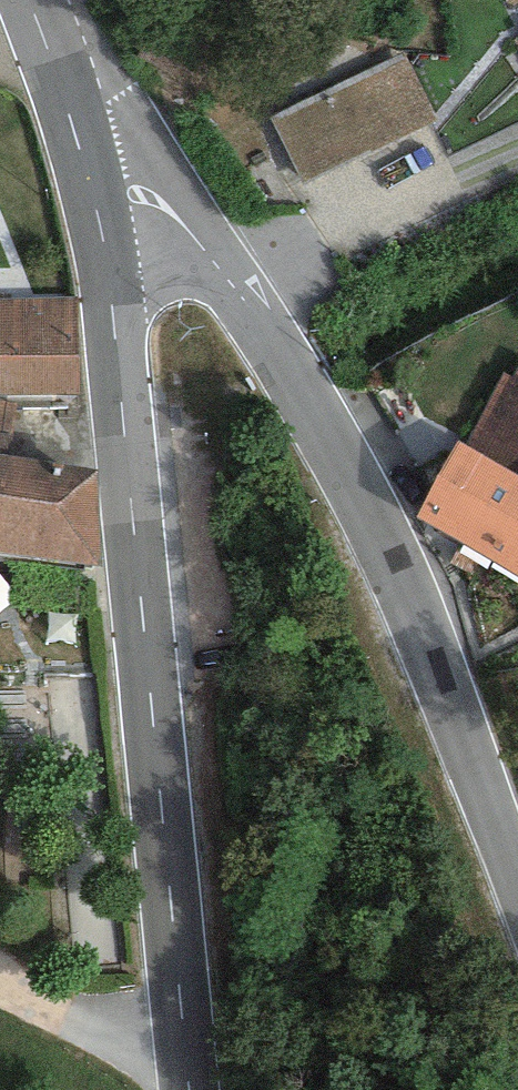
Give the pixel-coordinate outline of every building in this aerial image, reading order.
[(462,195),(404,75),(288,131),(346,251),(462,195)] [(79,414),(73,315),(0,317),(0,417),(79,414)] [(457,463),(420,536),(517,585),(517,383),(473,471),(457,463)] [(93,570),(89,488),(0,477),(0,556),(93,570)]
